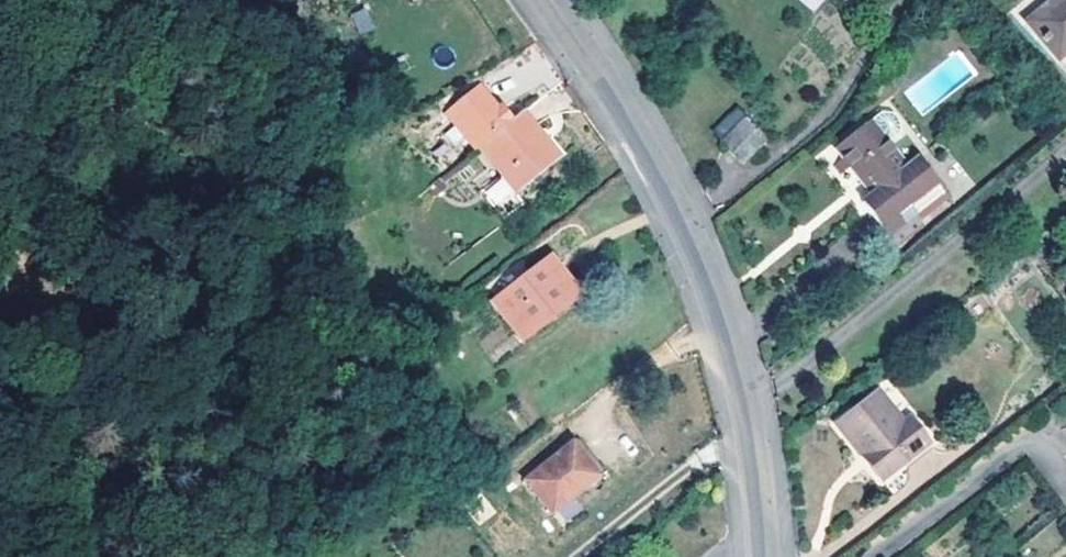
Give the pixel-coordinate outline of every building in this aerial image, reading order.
[(814,13),(824,0),(798,0),(814,13)] [(1029,20),(1058,56),(1065,50),(1065,0),(1053,0),(1029,20)] [(361,35),(376,27),(365,7),(351,14),(361,35)] [(486,143),(506,127),(494,115),(491,118),(471,95),(441,118),(471,155),(486,143)] [(563,153),(528,110),(506,127),(486,143),(521,187),(563,153)] [(766,139),(746,116),(720,141),(739,163),(766,139)] [(885,236),(942,194),(918,160),(905,170),(868,121),(835,146),(870,196),(861,202),(885,236)] [(502,177),(484,192),(497,207),(514,193),(502,177)] [(551,256),(496,298),(524,335),(558,308),(561,311),(580,296),(551,256)] [(876,391),(837,423),(880,477),(926,441),(906,416),(901,421),(876,391)] [(574,444),(526,481),(551,514),(598,477),(574,444)]
